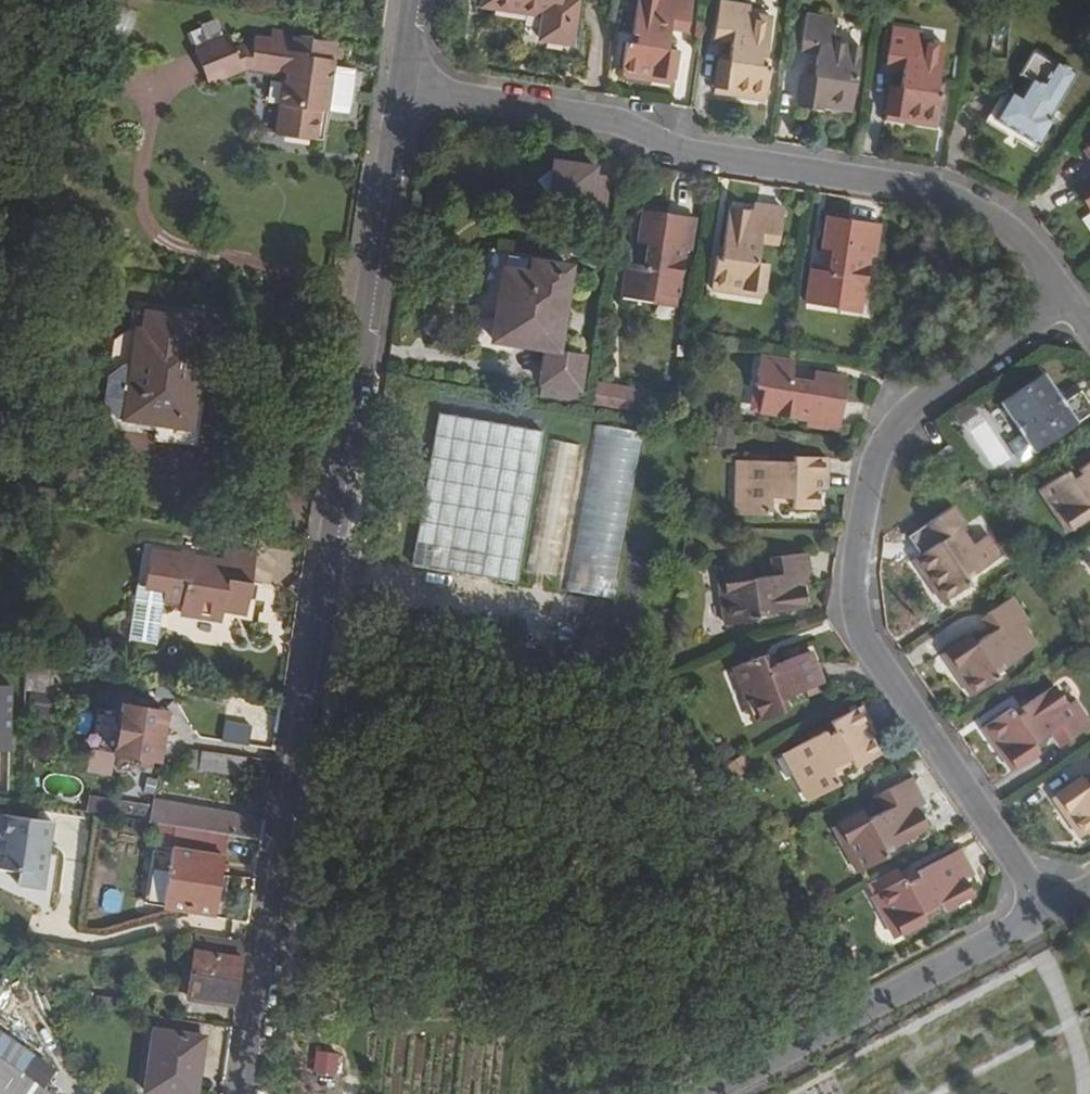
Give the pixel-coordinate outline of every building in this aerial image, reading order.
[(530,0),(483,0),(482,5),(528,11),(530,0)] [(528,11),(544,14),(541,38),(571,42),(577,0),(530,0),(528,11)] [(672,73),(676,49),(665,47),(668,26),(686,24),(690,0),(636,0),(630,34),(635,34),(634,43),(629,42),(623,41),(618,74),(650,78),(650,70),(672,73)] [(760,56),(764,57),(771,17),(747,13),(748,6),(720,1),(714,31),(731,38),(727,61),(717,59),(714,83),(734,87),(733,94),(763,99),(769,67),(762,66),(759,66),(760,56)] [(804,14),(800,44),(818,51),(814,76),(800,74),(796,103),(821,106),(822,99),(851,103),(859,46),(830,42),(833,18),(804,14)] [(238,66),(233,50),(232,49),(222,35),(218,38),(208,25),(186,41),(195,54),(193,56),(214,83),(238,66)] [(935,92),(937,81),(942,43),(919,40),(919,30),(890,26),(886,55),(903,64),(900,86),(890,85),(887,109),(906,112),(905,120),(936,124),(941,92),(935,92)] [(314,51),(316,37),(289,33),(288,40),(279,38),(280,29),(266,27),(265,36),(249,34),(247,44),(250,64),(279,68),(280,60),(288,61),(286,79),(282,78),(275,133),(315,139),(319,110),(327,111),(327,109),(333,65),(334,58),(321,56),(321,52),(314,51)] [(321,56),(334,58),(337,40),(316,37),(314,51),(321,52),(321,56)] [(233,50),(238,66),(250,64),(247,44),(238,42),(232,49),(233,50)] [(1051,98),(1056,102),(1078,64),(1059,52),(1053,62),(1033,50),(1020,72),(1028,77),(1017,95),(1009,90),(994,116),(1038,143),(1054,115),(1049,113),(1044,111),(1051,98)] [(354,68),(333,65),(327,109),(348,112),(354,68)] [(671,81),(672,73),(650,70),(650,78),(671,81)] [(734,87),(714,83),(712,91),(733,94),(734,87)] [(1049,113),(1056,102),(1051,98),(1044,111),(1049,113)] [(886,117),(905,120),(906,112),(887,109),(886,117)] [(589,208),(594,174),(595,167),(564,162),(564,168),(549,179),(560,198),(560,205),(589,208)] [(608,176),(594,174),(589,208),(604,210),(608,176)] [(1076,187),(1089,208),(1089,207),(1089,177),(1076,187)] [(742,285),(762,288),(766,261),(758,260),(761,239),(777,242),(783,207),(752,203),(751,212),(727,208),(719,257),(715,256),(710,288),(740,293),(742,285)] [(660,215),(661,207),(640,204),(639,212),(660,215)] [(660,215),(639,212),(634,243),(646,245),(643,265),(631,263),(624,262),(618,297),(648,302),(649,294),(674,297),(682,244),(687,246),(692,212),(661,207),(660,215)] [(831,269),(820,267),(812,267),(807,300),(837,305),(838,297),(861,300),(868,253),(873,254),(879,222),(848,217),(847,224),(826,221),(823,247),(834,248),(831,269)] [(646,245),(634,243),(631,263),(643,265),(646,245)] [(823,247),(820,267),(831,269),(834,248),(823,247)] [(548,261),(483,250),(469,346),(507,353),(509,341),(529,344),(523,381),(557,386),(562,349),(536,346),(548,261)] [(742,285),(740,293),(761,297),(762,288),(742,285)] [(114,414),(121,415),(134,329),(142,330),(145,311),(133,309),(130,327),(112,342),(103,394),(114,414)] [(134,329),(121,415),(121,416),(189,428),(203,340),(190,338),(193,319),(145,311),(142,330),(134,329)] [(839,375),(814,371),(812,382),(791,380),(793,368),(793,361),(759,356),(755,387),(762,387),(759,411),(806,417),(805,425),(839,430),(844,398),(836,397),(839,375)] [(814,371),(793,368),(791,380),(812,382),(814,371)] [(998,400),(1019,433),(1006,441),(1018,460),(1089,411),(1089,407),(1077,388),(1059,400),(1040,372),(998,400)] [(639,390),(595,383),(591,404),(637,411),(639,390)] [(762,387),(755,387),(751,410),(759,411),(762,387)] [(652,391),(639,390),(637,411),(649,413),(652,391)] [(437,412),(412,564),(516,581),(541,430),(437,412)] [(592,422),(570,590),(617,596),(639,428),(592,422)] [(564,509),(579,444),(555,438),(540,504),(564,509)] [(958,452),(952,443),(934,456),(940,465),(958,452)] [(745,484),(737,484),(737,513),(772,515),(773,497),(794,498),(793,506),(812,506),(812,488),(821,488),(822,458),(789,456),(789,462),(746,460),(745,484)] [(1076,468),(1079,472),(1071,478),(1068,473),(1065,470),(1039,488),(1055,513),(1062,509),(1073,526),(1089,514),(1089,506),(1089,504),(1089,503),(1089,458),(1076,468)] [(1076,468),(1068,473),(1071,478),(1079,472),(1076,468)] [(906,536),(919,553),(931,571),(925,575),(943,601),(971,583),(968,578),(964,574),(973,569),(976,573),(1001,557),(986,534),(970,545),(959,528),(964,524),(951,506),(906,536)] [(1062,509),(1055,513),(1067,530),(1073,526),(1062,509)] [(223,561),(194,556),(195,551),(179,548),(178,554),(150,549),(144,590),(165,593),(163,603),(180,605),(179,615),(222,622),(223,611),(246,614),(256,549),(225,544),(223,561)] [(732,594),(724,595),(729,626),(762,621),(761,616),(760,610),(771,609),(772,614),(809,609),(805,585),(813,584),(809,553),(772,558),(774,577),(756,580),(755,569),(729,573),(732,594)] [(931,571),(919,553),(912,558),(925,575),(931,571)] [(964,574),(968,578),(976,573),(973,569),(964,574)] [(732,594),(729,573),(721,574),(724,595),(732,594)] [(1003,659),(1007,664),(1038,642),(1025,623),(1030,618),(1014,595),(990,610),(993,628),(977,639),(972,631),(951,645),(964,663),(957,667),(975,692),(1002,674),(999,670),(995,665),(1003,659)] [(27,652),(47,654),(48,641),(27,639),(27,652)] [(964,663),(951,645),(945,649),(957,667),(964,663)] [(45,669),(47,654),(27,652),(26,666),(45,669)] [(771,673),(764,658),(736,669),(750,702),(759,698),(768,720),(789,711),(785,700),(824,684),(811,652),(777,666),(779,670),(771,673)] [(772,654),(764,658),(771,673),(779,670),(777,666),(772,654)] [(999,670),(1007,664),(1003,659),(995,665),(999,670)] [(51,693),(54,670),(45,669),(26,666),(26,675),(26,689),(51,693)] [(1022,706),(1025,710),(1018,714),(1015,711),(1012,706),(985,724),(1003,752),(1010,748),(1021,764),(1043,750),(1037,742),(1054,731),(1067,740),(1089,724),(1089,722),(1074,698),(1068,703),(1056,683),(1022,706)] [(0,685),(0,750),(11,750),(12,686),(5,686),(0,685)] [(96,741),(95,749),(139,756),(138,763),(151,765),(152,759),(159,759),(167,711),(123,704),(122,713),(109,711),(104,742),(96,741)] [(827,728),(792,747),(803,768),(795,772),(809,798),(839,782),(831,767),(850,757),(855,765),(876,754),(866,737),(876,732),(860,704),(832,719),(837,728),(829,733),(827,728)] [(1025,710),(1022,706),(1015,711),(1018,714),(1025,710)] [(254,725),(227,722),(224,740),(251,745),(254,725)] [(1014,769),(1021,764),(1010,748),(1003,752),(1014,769)] [(204,749),(201,766),(245,773),(248,756),(204,749)] [(1064,811),(1080,834),(1088,829),(1089,832),(1089,784),(1089,785),(1082,774),(1062,788),(1074,805),(1064,811)] [(926,801),(912,776),(882,793),(889,808),(870,819),(866,811),(842,824),(851,842),(845,846),(859,872),(890,855),(888,851),(885,846),(892,843),(895,847),(930,828),(918,806),(926,801)] [(1074,805),(1062,788),(1053,794),(1064,811),(1074,805)] [(165,803),(162,823),(181,826),(230,833),(261,837),(264,818),(165,803)] [(9,815),(6,837),(2,836),(0,848),(0,869),(21,872),(20,885),(45,889),(55,822),(9,815)] [(851,842),(842,824),(835,827),(845,846),(851,842)] [(230,833),(181,826),(178,849),(175,875),(158,873),(153,904),(218,912),(230,833)] [(888,851),(895,847),(892,843),(885,846),(888,851)] [(893,919),(904,938),(926,926),(921,917),(938,907),(943,916),(976,898),(962,872),(954,876),(944,858),(909,877),(911,882),(905,885),(902,881),(873,897),(887,923),(893,919)] [(898,941),(904,938),(893,919),(887,923),(898,941)] [(189,994),(237,1001),(247,940),(199,932),(189,994)] [(169,1093),(185,1093),(189,1064),(199,1065),(203,1037),(152,1028),(144,1091),(169,1093)] [(24,1078),(36,1061),(0,1037),(0,1093),(50,1093),(24,1078)] [(199,1065),(189,1064),(185,1093),(195,1093),(199,1065)]
